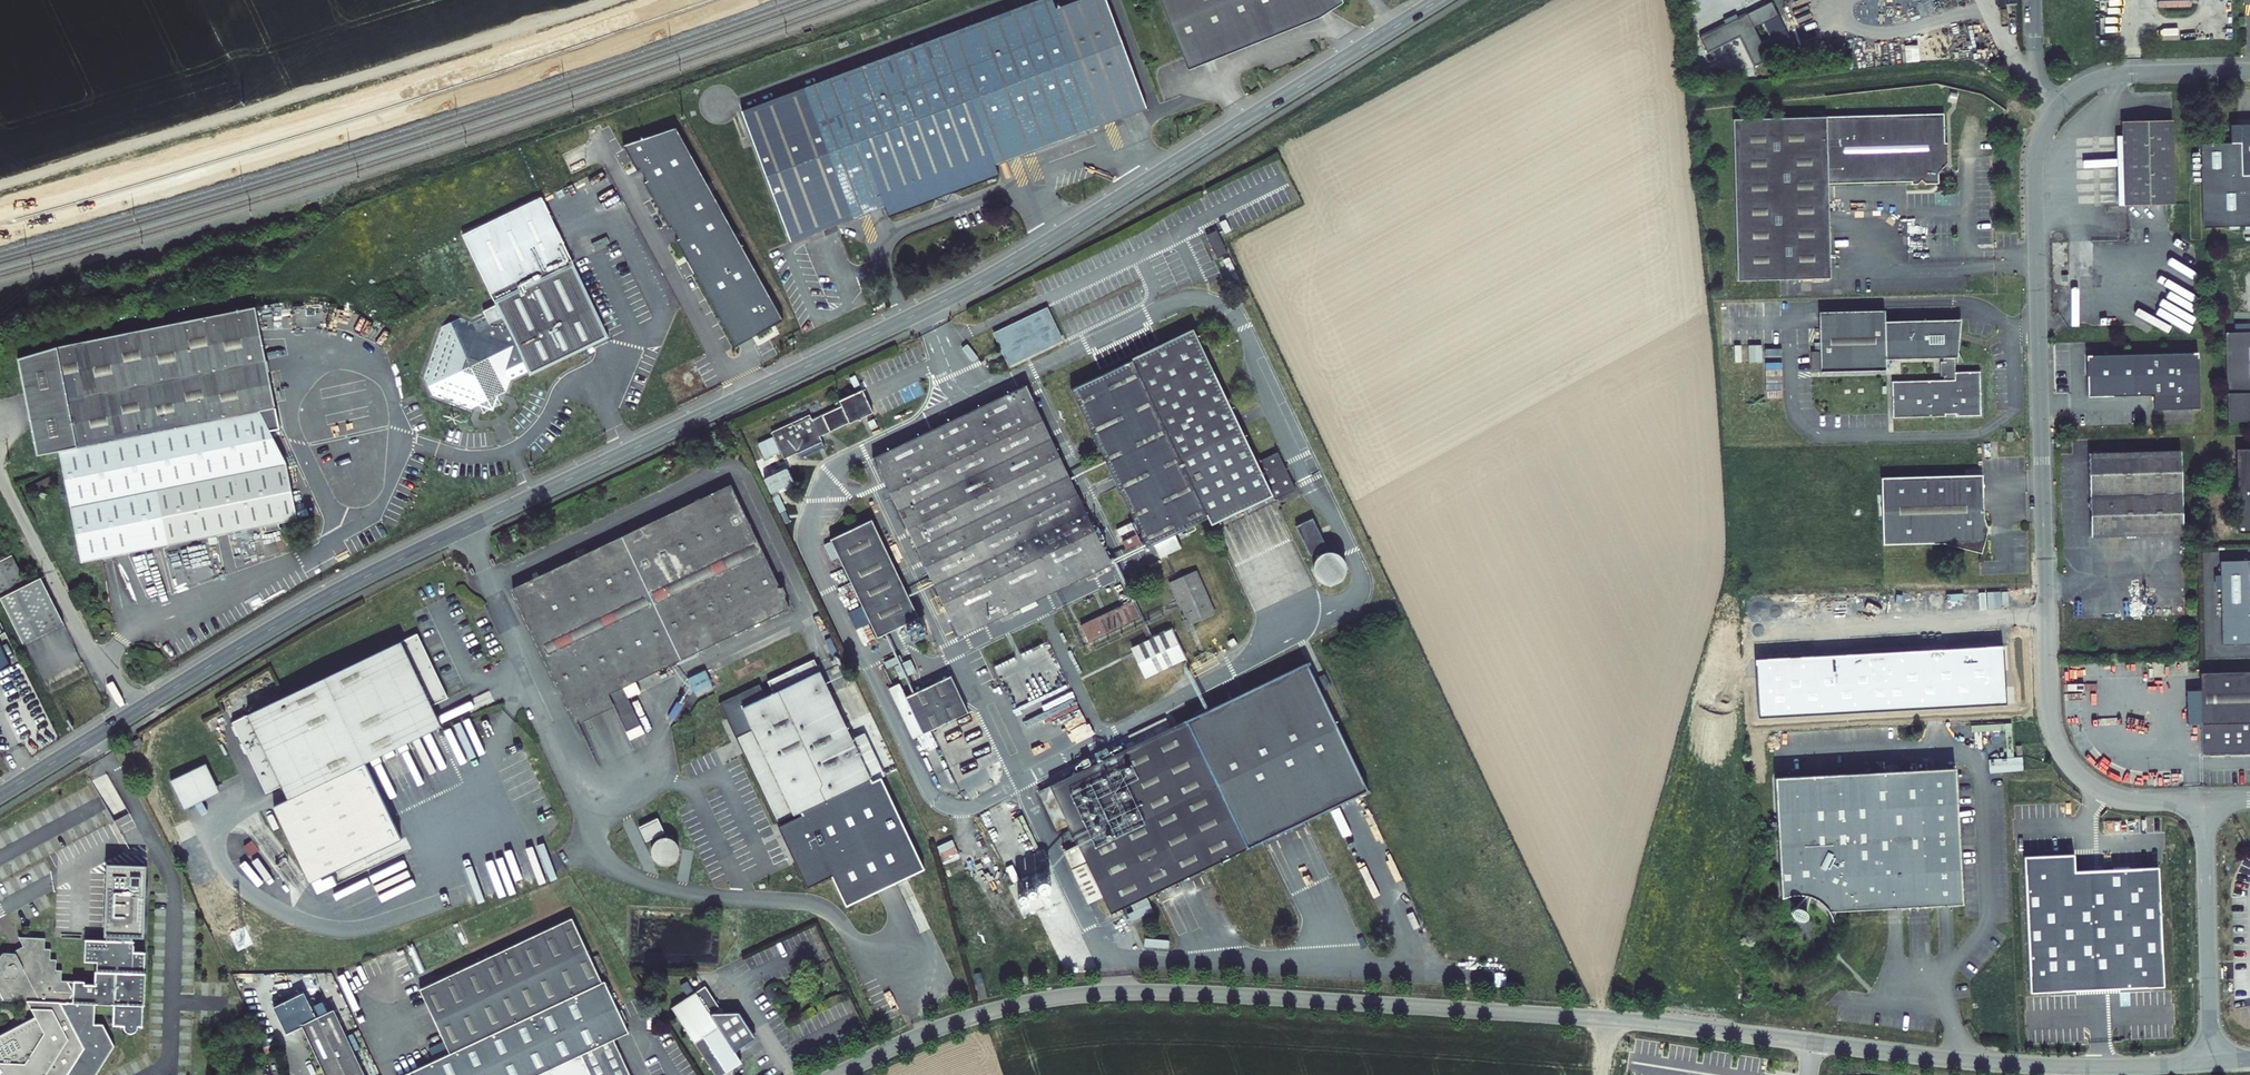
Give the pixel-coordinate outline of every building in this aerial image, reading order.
[(1050,0),(1040,0),(802,86),(739,109),(787,240),(883,205),(885,213),(933,196),(944,201),(948,191),(995,173),(992,165),(1145,110),(1105,0),(1081,0),(1054,10),(1050,0)] [(1168,25),(1187,72),(1318,21),(1342,6),(1340,0),(1159,0),(1168,25)] [(1771,2),(1700,36),(1708,51),(1738,36),(1753,66),(1768,58),(1754,28),(1778,16),(1771,2)] [(1918,60),(1917,44),(1897,45),(1898,60),(1918,60)] [(1938,170),(1948,160),(1947,140),(1945,140),(1944,111),(1734,117),(1738,279),(1832,276),(1829,182),(1912,179),(1912,182),(1918,182),(1922,178),(1926,181),(1939,181),(1938,170)] [(2175,119),(2124,120),(2126,204),(2177,202),(2175,119)] [(2203,140),(2205,224),(2249,223),(2249,121),(2232,121),(2233,139),(2203,140)] [(572,261),(540,195),(461,233),(491,299),(572,261)] [(1217,229),(1205,235),(1216,259),(1228,252),(1217,229)] [(566,356),(606,337),(572,261),(491,299),(496,310),(472,321),(457,316),(439,324),(419,378),(426,391),(464,405),(474,400),(479,401),(487,403),(491,393),(494,386),(501,389),(504,380),(523,370),(526,375),(566,356)] [(16,361),(20,380),(24,395),(36,457),(59,452),(273,408),(254,307),(55,347),(16,361)] [(1046,308),(994,333),(1002,349),(1009,364),(1061,339),(1046,308)] [(1957,348),(1957,340),(1960,319),(1884,323),(1883,312),(1818,314),(1819,374),(1885,372),(1885,361),(1942,359),(1942,362),(1939,362),(1939,376),(1943,376),(1943,380),(1891,383),(1893,419),(1945,416),(1945,414),(1955,413),(1955,416),(1981,415),(1979,371),(1954,372),(1953,359),(1956,358),(1959,356),(1957,348)] [(1131,361),(1071,389),(1147,547),(1204,519),(1208,526),(1270,496),(1272,501),(1295,490),(1277,451),(1254,462),(1192,328),(1129,357),(1131,361)] [(2226,330),(2228,420),(2249,419),(2249,329),(2226,330)] [(1764,349),(1765,394),(1782,394),(1781,349),(1764,349)] [(1729,351),(1730,368),(1757,367),(1756,350),(1729,351)] [(2198,352),(2087,354),(2088,395),(2154,394),(2154,408),(2200,407),(2198,352)] [(1025,385),(873,457),(958,637),(1111,564),(1025,385)] [(800,417),(771,431),(784,459),(820,441),(818,437),(873,411),(862,388),(838,399),(842,407),(803,424),(800,417)] [(277,429),(273,408),(59,452),(82,562),(294,521),(289,494),(284,467),(266,431),(277,429)] [(2236,448),(2239,532),(2249,531),(2249,447),(2236,448)] [(2182,448),(2088,450),(2090,536),(2183,533),(2182,448)] [(1983,552),(1985,541),(1982,474),(1881,478),(1884,546),(1945,543),(1983,552)] [(51,478),(31,484),(34,493),(54,487),(51,478)] [(614,704),(627,732),(641,725),(623,687),(789,608),(730,484),(513,588),(572,712),(609,694),(614,704)] [(870,519),(829,539),(877,637),(917,618),(870,519)] [(1312,519),(1296,526),(1310,555),(1326,547),(1312,519)] [(1116,530),(1126,551),(1140,544),(1131,524),(1116,530)] [(1345,573),(1346,568),(1345,562),(1340,555),(1335,552),(1330,551),(1324,552),(1319,555),(1314,562),(1313,568),(1314,573),(1317,578),(1321,582),(1330,584),(1335,583),(1340,581),(1345,573)] [(23,645),(65,625),(41,578),(24,585),(10,558),(0,563),(0,600),(23,645)] [(1195,570),(1169,582),(1190,626),(1216,613),(1195,570)] [(2004,606),(2003,592),(1995,592),(1996,606),(2004,606)] [(1130,601),(1081,626),(1089,642),(1139,617),(1130,601)] [(1173,627),(1133,647),(1147,677),(1187,658),(1173,627)] [(282,786),(289,800),(441,726),(431,706),(448,698),(433,666),(417,634),(232,723),(266,793),(282,786)] [(2002,644),(1754,658),(1757,716),(2005,702),(2002,644)] [(9,668),(0,649),(0,672),(9,668)] [(734,735),(775,821),(869,777),(812,658),(766,680),(771,692),(741,706),(750,727),(734,735)] [(1111,910),(1178,878),(1366,788),(1304,658),(1049,779),(1053,787),(1067,818),(1081,847),(1066,854),(1086,895),(1100,888),(1111,910)] [(689,677),(696,691),(712,683),(706,669),(689,677)] [(2201,672),(2203,753),(2249,752),(2249,671),(2201,672)] [(942,679),(905,697),(898,684),(888,689),(912,739),(961,716),(942,679)] [(614,704),(609,694),(572,712),(577,722),(614,704)] [(627,732),(631,740),(645,733),(641,725),(627,732)] [(171,781),(185,809),(220,793),(206,764),(171,781)] [(1955,769),(1775,777),(1780,896),(1788,893),(1795,893),(1800,894),(1793,904),(1790,907),(1789,911),(1791,914),(1796,917),(1801,917),(1803,914),(1807,895),(1813,897),(1819,903),(1826,913),(1961,907),(1955,769)] [(1053,787),(1049,779),(1038,784),(1056,823),(1067,818),(1053,787)] [(637,825),(644,840),(662,831),(655,816),(637,825)] [(664,865),(669,864),(674,861),(677,857),(679,853),(679,847),(677,842),(674,838),(669,836),(664,835),(659,836),(654,838),(651,842),(649,847),(649,853),(651,857),(654,861),(659,864),(664,865)] [(2032,992),(2164,985),(2158,868),(2075,872),(2074,855),(2025,858),(2032,992)] [(116,1048),(107,1027),(98,1027),(98,1008),(118,1008),(118,1028),(127,1028),(127,1030),(128,1033),(130,1034),(132,1035),(134,1036),(137,1035),(139,1034),(140,1033),(141,1030),(142,1028),(147,1028),(147,1008),(149,1008),(149,976),(148,976),(148,955),(136,955),(136,944),(134,944),(134,939),(147,940),(149,868),(109,867),(107,939),(109,939),(109,943),(87,943),(87,965),(92,965),(100,965),(100,975),(98,974),(98,987),(88,987),(88,984),(64,983),(64,972),(59,972),(59,962),(53,962),(53,952),(47,952),(47,940),(24,940),(24,949),(17,953),(19,957),(5,956),(1,963),(0,966),(0,1003),(30,1003),(37,1019),(0,1038),(0,1074),(100,1074),(116,1048)] [(364,868),(330,882),(345,919),(372,908),(360,879),(367,876),(364,868)] [(573,918),(420,989),(450,1053),(403,1074),(630,1074),(613,1040),(629,1032),(605,982),(603,983),(573,918)] [(706,984),(672,1006),(717,1074),(732,1074),(734,1066),(742,1061),(737,1053),(738,1049),(740,1037),(729,1019),(719,1025),(711,1013),(721,1007),(706,984)] [(336,1011),(319,1020),(307,995),(277,1008),(290,1035),(306,1027),(329,1074),(366,1074),(336,1011)] [(757,1037),(740,1011),(711,1013),(719,1025),(729,1019),(740,1037),(738,1049),(757,1037)]
